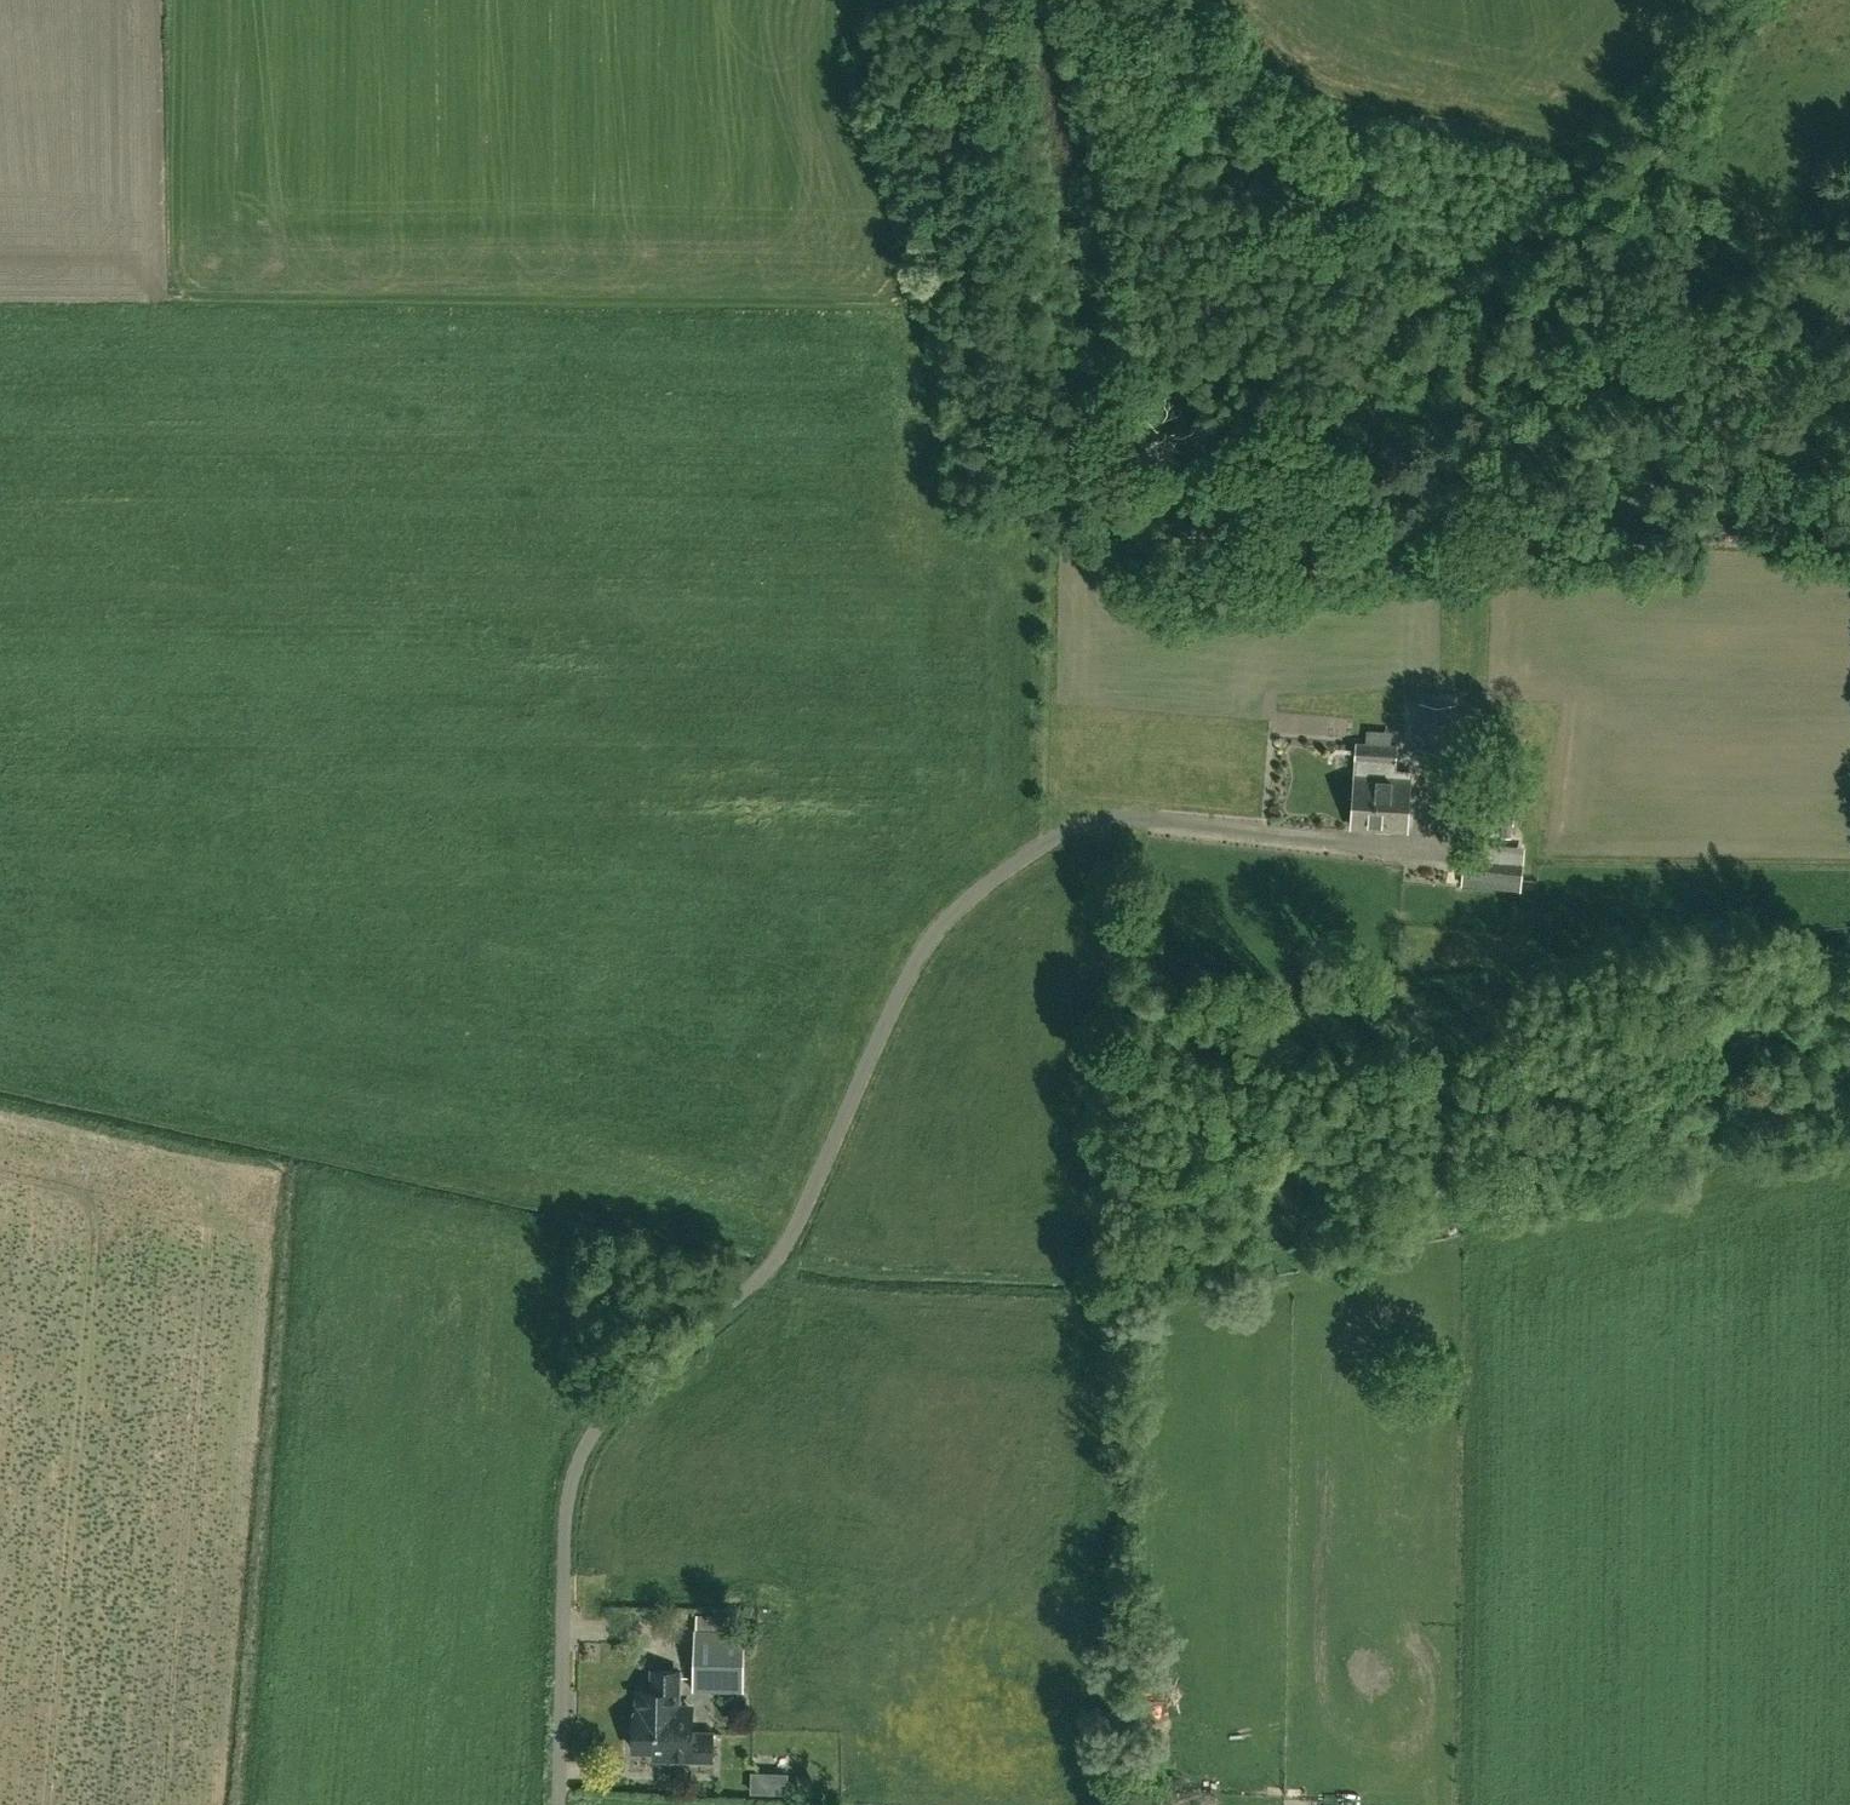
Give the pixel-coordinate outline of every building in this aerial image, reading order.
[(1421,700),(1419,744),(1438,745),(1437,762),(1453,763),(1456,702),(1421,700)] [(1358,741),(1353,824),(1408,827),(1412,769),(1395,768),(1395,759),(1396,759),(1397,743),(1358,741)] [(1516,795),(1472,791),(1470,816),(1513,820),(1516,795)] [(1466,854),(1465,862),(1464,882),(1522,887),(1525,859),(1484,856),(1466,854)] [(694,1690),(745,1691),(745,1646),(746,1628),(745,1628),(696,1627),(695,1626),(695,1645),(694,1690)] [(653,1748),(653,1758),(712,1758),(713,1731),(693,1731),(694,1702),(680,1702),(680,1690),(678,1690),(678,1669),(653,1669),(653,1690),(638,1690),(638,1713),(636,1713),(635,1747),(653,1748)]
